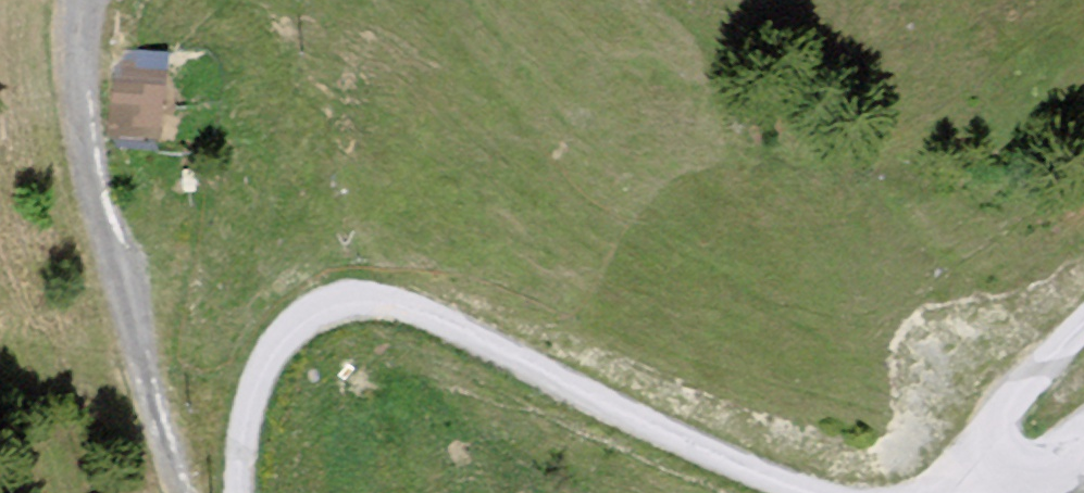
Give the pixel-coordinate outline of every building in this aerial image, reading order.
[(112,124),(159,136),(172,82),(126,71),(112,124)]
